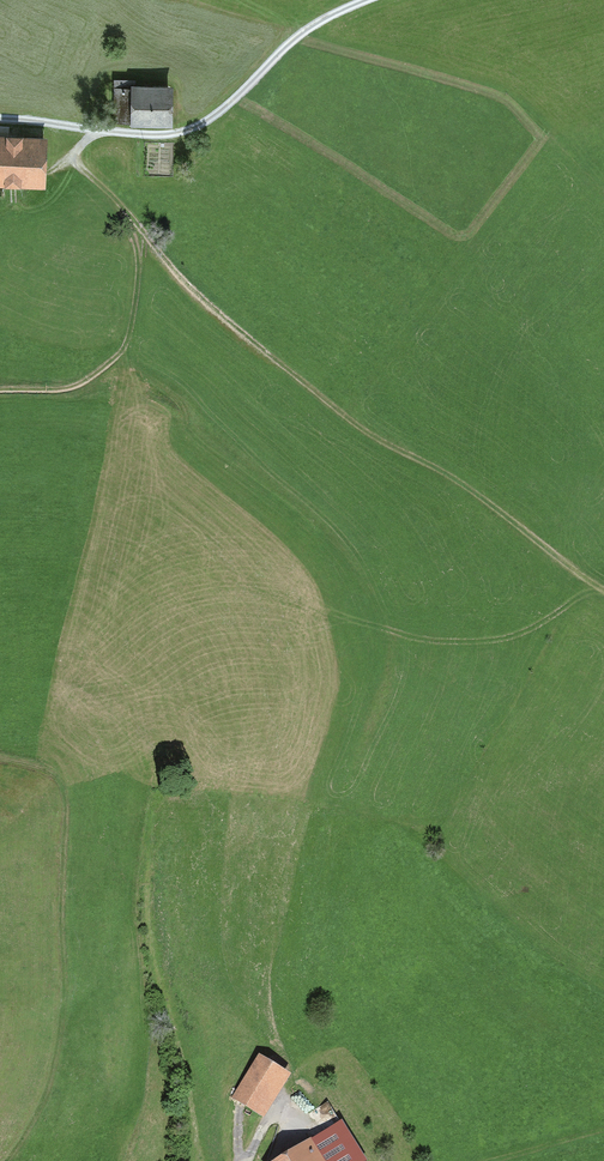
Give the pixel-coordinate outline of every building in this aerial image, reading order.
[(171,90),(133,89),(133,83),(115,83),(115,123),(171,123),(171,90)] [(43,135),(0,134),(0,179),(42,180),(43,135)] [(295,1079),(266,1060),(241,1101),(270,1119),(295,1079)] [(275,1160),(327,1160),(312,1138),(275,1160)]
